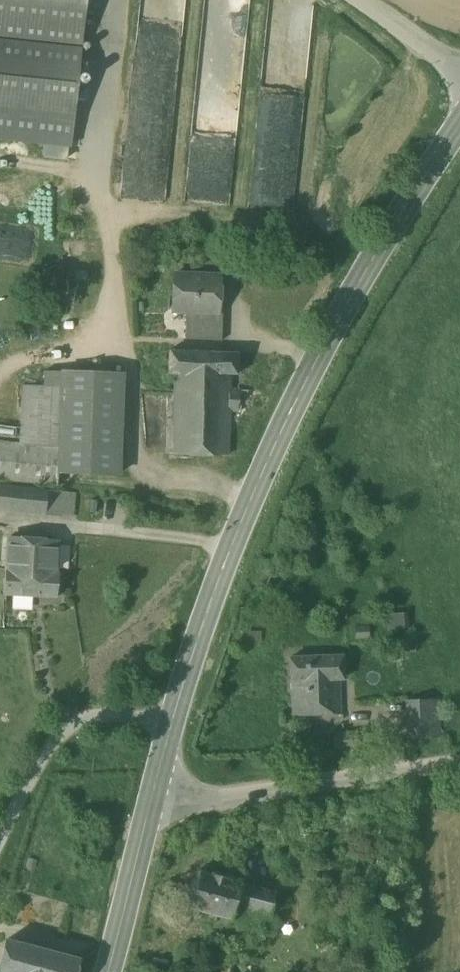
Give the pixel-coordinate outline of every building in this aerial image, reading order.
[(71,147),(86,0),(0,0),(0,140),(71,147)] [(218,276),(173,274),(172,311),(186,312),(216,313),(216,312),(218,276)] [(216,313),(186,312),(185,339),(219,341),(221,312),(216,312),(216,313)] [(238,357),(168,354),(168,375),(175,375),(228,378),(237,378),(238,357)] [(123,375),(63,372),(62,386),(59,472),(119,475),(123,375)] [(228,378),(175,375),(172,442),(228,444),(229,412),(258,413),(262,393),(228,392),(228,378)] [(0,442),(0,480),(58,486),(59,472),(62,386),(24,385),(21,444),(0,442)] [(0,486),(0,512),(44,516),(45,513),(47,491),(0,486)] [(75,494),(47,491),(45,513),(73,516),(75,494)] [(57,545),(12,541),(10,569),(54,578),(57,545)] [(54,578),(10,569),(5,568),(3,595),(56,600),(57,578),(54,578)] [(406,615),(388,616),(388,628),(406,628),(406,615)] [(342,658),(291,659),(291,680),(293,680),(337,679),(342,679),(342,658)] [(337,679),(293,680),(294,715),(338,714),(337,679)] [(437,737),(436,698),(408,699),(409,737),(437,737)] [(358,733),(332,734),(332,749),(359,748),(358,733)] [(241,883),(198,872),(197,875),(198,875),(197,880),(192,883),(190,888),(193,893),(189,909),(231,919),(234,907),(240,883),(241,883)] [(275,893),(240,883),(234,907),(241,908),(269,916),(275,893)] [(269,916),(241,908),(237,926),(272,935),(277,918),(269,916)] [(0,950),(0,971),(72,971),(76,959),(3,939),(0,950)]
